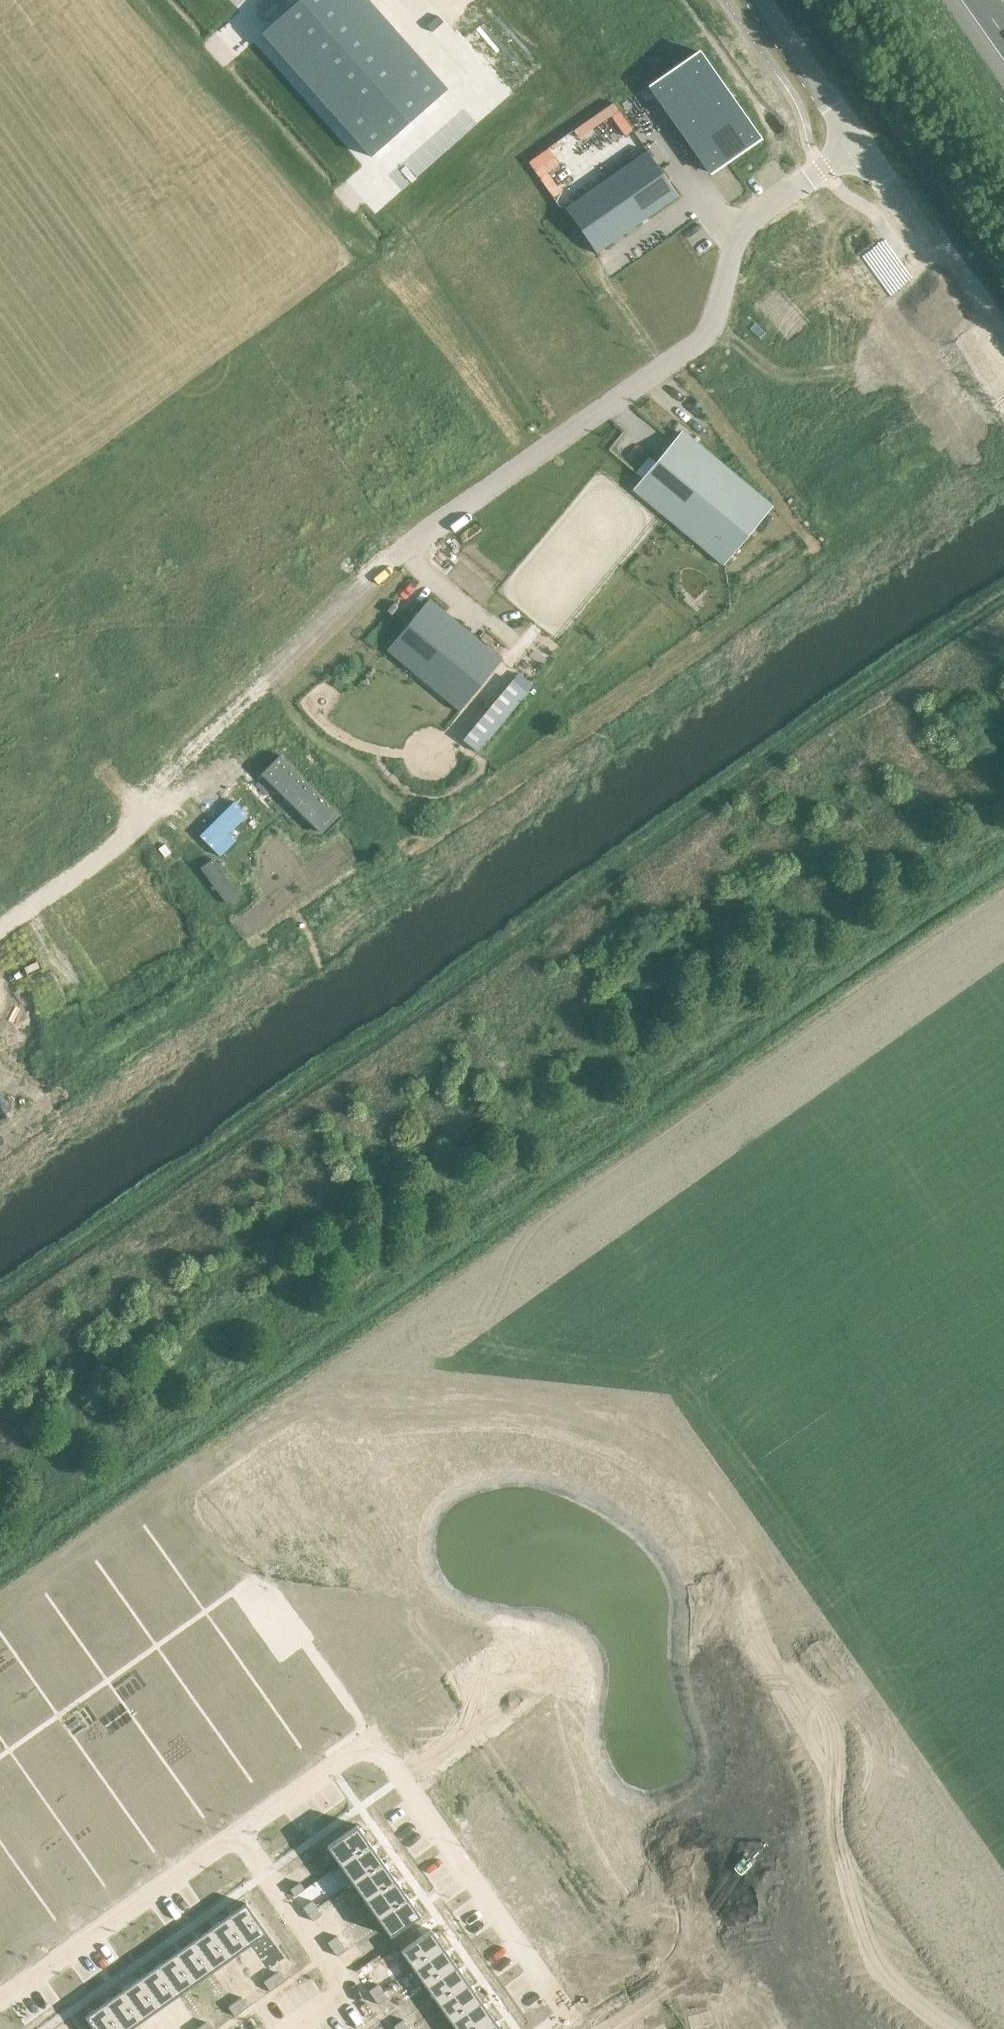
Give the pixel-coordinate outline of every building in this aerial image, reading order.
[(262,33),(371,156),(447,89),(368,0),(299,0),(262,33)] [(699,51),(650,85),(711,173),(760,138),(699,51)] [(646,150),(564,207),(597,253),(678,196),(646,150)] [(681,432),(635,488),(680,525),(684,521),(712,544),(708,549),(724,562),(770,507),(681,432)] [(430,598),(387,651),(403,664),(407,660),(447,693),(443,698),(459,711),(502,659),(430,598)] [(261,773),(248,787),(262,800),(276,786),(314,823),(315,822),(323,829),(321,831),(325,834),(333,826),(342,817),(280,755),(272,763),(271,763),(261,773)] [(234,801),(199,835),(213,849),(248,815),(234,801)] [(357,1824),(327,1845),(340,1864),(370,1843),(357,1824)] [(370,1843),(340,1864),(352,1882),(383,1860),(370,1843)] [(383,1860),(352,1882),(365,1899),(395,1878),(383,1860)] [(395,1878),(365,1899),(377,1917),(407,1896),(395,1878)] [(299,1882),(290,1889),(295,1896),(304,1889),(299,1882)] [(407,1896),(377,1917),(390,1935),(420,1914),(407,1896)] [(312,1900),(303,1907),(307,1913),(317,1907),(312,1900)] [(246,1902),(227,1916),(248,1946),(267,1932),(246,1902)] [(317,1907),(307,1913),(312,1920),(321,1914),(317,1907)] [(227,1916),(210,1928),(231,1958),(248,1946),(227,1916)] [(210,1928),(192,1940),(213,1970),(231,1958),(210,1928)] [(431,1929),(401,1950),(414,1969),(444,1947),(431,1929)] [(337,1935),(328,1942),(332,1949),(342,1942),(337,1935)] [(192,1940),(174,1953),(195,1983),(213,1970),(192,1940)] [(342,1942),(332,1949),(337,1956),(346,1949),(342,1942)] [(444,1947),(414,1969),(426,1986),(456,1965),(444,1947)] [(174,1953),(157,1965),(178,1995),(195,1983),(174,1953)] [(157,1965),(139,1978),(160,2008),(178,1995),(157,1965)] [(456,1965),(426,1986),(439,2004),(469,1983),(456,1965)] [(277,1972),(270,1977),(277,1986),(284,1981),(277,1972)] [(270,1977),(263,1981),(270,1991),(277,1986),(270,1977)] [(139,1978),(121,1990),(142,2020),(160,2008),(139,1978)] [(469,1983),(439,2004),(451,2022),(481,2000),(469,1983)] [(378,1984),(369,1990),(374,1997),(383,1990),(378,1984)] [(104,2003),(122,2028),(130,2028),(142,2020),(121,1990),(104,2003)] [(383,1990),(374,1997),(378,2004),(388,1997),(383,1990)] [(242,1997),(235,2001),(241,2011),(248,2006),(242,1997)] [(451,2022),(456,2028),(478,2028),(494,2018),(481,2000),(451,2022)] [(235,2001),(228,2006),(235,2016),(241,2011),(235,2001)] [(85,2016),(94,2028),(122,2028),(104,2003),(85,2016)] [(478,2028),(501,2028),(494,2018),(478,2028)] [(394,2025),(396,2028),(403,2028),(408,2026),(403,2019),(394,2025)]
